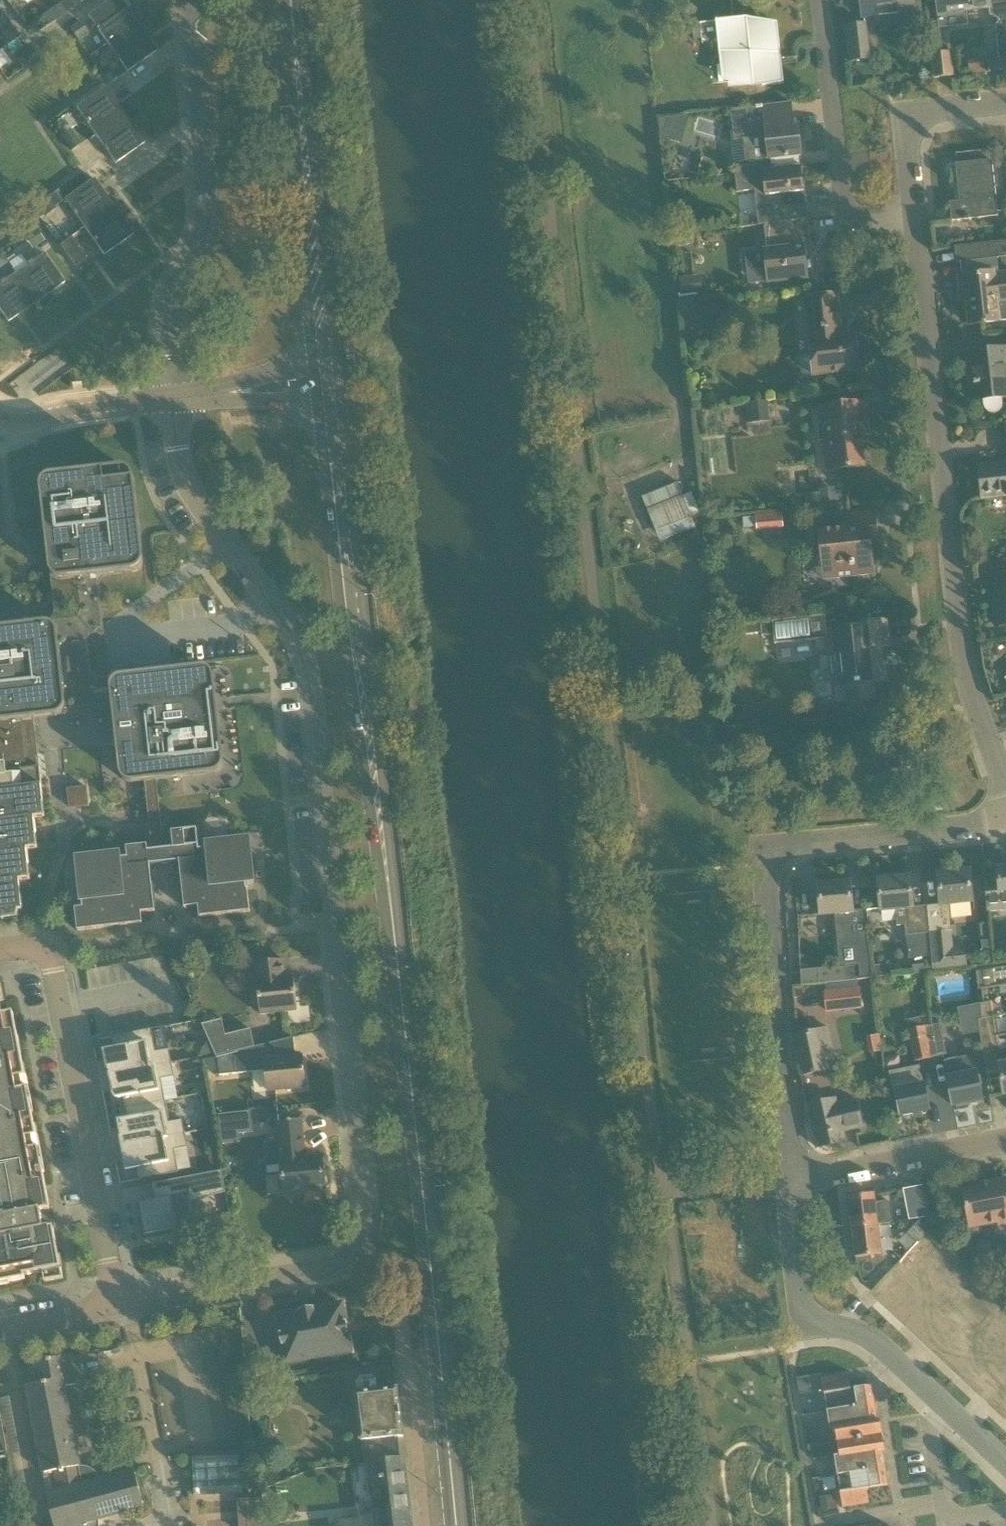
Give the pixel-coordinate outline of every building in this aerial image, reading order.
[(87,16),(107,44),(137,23),(120,0),(110,0),(87,16)] [(913,0),(861,0),(863,19),(914,13),(913,0)] [(999,59),(987,60),(988,72),(1005,70),(1005,0),(937,0),(939,14),(990,8),(991,16),(1000,21),(995,28),(999,59)] [(20,37),(0,9),(0,51),(20,37)] [(716,22),(720,57),(726,57),(729,82),(762,79),(762,86),(783,83),(777,24),(752,27),(751,18),(716,22)] [(156,51),(137,23),(107,44),(127,72),(156,51)] [(870,59),(866,25),(846,27),(850,61),(870,59)] [(27,48),(15,56),(23,67),(35,59),(27,48)] [(952,76),(950,52),(931,54),(934,78),(939,78),(951,77),(952,76)] [(103,76),(109,84),(116,80),(110,71),(103,76)] [(105,87),(75,108),(95,136),(125,115),(105,87)] [(744,139),(747,162),(802,156),(798,126),(794,127),(792,103),(731,109),(734,140),(744,139)] [(125,115),(95,136),(115,164),(144,143),(125,115)] [(682,143),(690,117),(685,115),(659,119),(662,138),(682,143)] [(95,161),(84,169),(90,177),(101,169),(95,161)] [(952,221),(998,216),(992,161),(956,165),(960,202),(950,203),(952,221)] [(738,193),(755,191),(759,225),(766,224),(808,219),(805,190),(803,191),(801,166),(736,173),(738,193)] [(83,225),(112,205),(94,179),(64,199),(83,225)] [(83,225),(84,227),(103,255),(133,235),(112,205),(83,225)] [(766,251),(769,282),(807,278),(804,248),(812,247),(808,219),(766,224),(769,250),(766,251)] [(71,237),(60,245),(67,256),(74,251),(75,243),(71,237)] [(975,245),(955,247),(957,263),(961,263),(997,259),(1005,258),(1005,241),(975,245)] [(44,254),(15,273),(36,302),(64,283),(44,254)] [(1000,321),(1005,321),(1005,272),(999,273),(997,259),(961,263),(963,276),(958,277),(960,291),(965,291),(966,302),(969,325),(1000,321)] [(36,302),(15,273),(0,284),(0,311),(8,322),(36,302)] [(700,276),(680,278),(682,295),(702,292),(700,276)] [(803,299),(813,376),(859,371),(855,335),(843,336),(838,295),(803,299)] [(707,306),(702,311),(703,319),(709,323),(716,322),(721,317),(720,309),(714,305),(707,306)] [(972,401),(984,400),(984,406),(986,410),(990,413),(994,414),(999,412),(1002,408),(1003,403),(1002,398),(1005,397),(1005,349),(971,352),(974,382),(970,383),(972,401)] [(747,424),(770,421),(767,401),(745,403),(747,424)] [(820,407),(822,426),(830,425),(834,470),(865,467),(860,421),(865,421),(863,403),(820,407)] [(997,498),(997,496),(1005,495),(1005,462),(979,465),(983,499),(997,498)] [(93,680),(92,680),(88,644),(88,640),(90,636),(93,632),(104,624),(100,593),(100,588),(100,584),(102,580),(105,577),(109,575),(133,573),(137,571),(141,568),(143,564),(144,560),(135,479),(133,475),(130,471),(126,469),(121,469),(52,477),(47,478),(44,481),(41,485),(41,490),(50,570),(51,573),(53,576),(56,579),(60,580),(64,580),(78,579),(81,607),(81,611),(79,615),(75,618),(71,620),(55,621),(53,625),(49,623),(45,622),(0,628),(0,722),(21,720),(26,769),(39,767),(34,719),(55,716),(58,715),(61,713),(64,710),(66,711),(112,706),(120,773),(121,777),(124,780),(127,782),(131,783),(135,783),(145,782),(152,850),(173,847),(172,833),(162,834),(157,780),(206,775),(213,774),(215,774),(218,772),(221,770),(223,766),(223,764),(224,762),(223,761),(214,677),(214,675),(213,674),(212,672),(208,668),(203,667),(201,667),(121,676),(117,678),(114,680),(112,684),(107,682),(107,679),(106,676),(104,673),(101,672),(98,672),(95,674),(93,677),(93,680)] [(643,498),(660,541),(696,527),(692,517),(700,514),(692,493),(683,497),(678,484),(643,498)] [(759,512),(760,529),(784,528),(784,511),(759,512)] [(819,533),(823,566),(849,564),(851,576),(874,574),(869,533),(877,533),(875,513),(844,516),(845,530),(819,533)] [(996,626),(1005,625),(1005,575),(995,576),(998,607),(994,607),(996,626)] [(876,648),(882,647),(889,646),(887,621),(867,623),(844,626),(844,629),(826,631),(826,622),(835,621),(835,615),(825,616),(825,617),(761,623),(744,625),(745,634),(762,633),(762,636),(774,635),(775,644),(825,639),(826,652),(829,652),(840,650),(844,688),(854,687),(856,701),(875,699),(874,682),(886,681),(885,667),(879,668),(876,648)] [(1,913),(2,920),(4,920),(5,921),(14,920),(14,919),(17,918),(18,915),(19,916),(20,911),(23,910),(19,880),(23,880),(23,881),(28,880),(28,879),(30,879),(30,876),(31,875),(29,866),(27,849),(30,849),(30,850),(35,849),(35,848),(37,848),(37,844),(38,844),(37,835),(36,835),(34,818),(38,818),(38,819),(42,818),(42,817),(45,817),(44,813),(45,813),(44,804),(43,804),(39,767),(26,769),(21,720),(0,722),(0,913),(1,913)] [(89,804),(87,788),(86,787),(85,786),(74,787),(74,793),(67,794),(69,806),(69,808),(71,808),(87,806),(88,806),(89,804)] [(78,873),(82,908),(75,909),(77,931),(142,923),(141,913),(155,911),(149,865),(179,861),(185,908),(198,906),(199,917),(250,911),(248,888),(256,888),(251,838),(207,843),(207,848),(199,849),(197,829),(172,832),(172,833),(173,847),(152,850),(148,850),(147,845),(126,847),(127,857),(119,858),(119,853),(94,856),(95,871),(78,873)] [(998,876),(985,877),(989,912),(1005,910),(1005,868),(997,869),(998,876)] [(926,907),(930,949),(931,957),(932,970),(967,967),(965,945),(952,946),(951,932),(949,905),(973,903),(970,872),(938,875),(940,905),(926,907)] [(881,911),(897,910),(899,926),(906,926),(909,959),(931,957),(930,949),(926,907),(913,908),(910,877),(878,881),(881,911)] [(821,915),(835,914),(837,947),(868,944),(865,911),(852,912),(850,883),(833,885),(833,882),(835,882),(835,881),(818,882),(818,884),(820,883),(820,886),(818,886),(821,915)] [(88,965),(90,984),(166,976),(164,958),(88,965)] [(255,963),(261,1015),(297,1011),(293,977),(286,978),(284,960),(255,963)] [(860,965),(838,967),(818,969),(801,971),(802,985),(819,984),(825,983),(839,982),(841,982),(856,980),(861,980),(861,979),(860,970),(860,965)] [(890,967),(872,968),(873,978),(891,976),(890,967)] [(980,972),(982,987),(989,987),(987,971),(980,972)] [(863,1008),(860,986),(824,991),(827,1013),(863,1008)] [(25,1279),(25,1275),(61,1269),(54,1227),(44,1229),(41,1212),(50,1210),(41,1160),(31,1162),(28,1150),(26,1139),(37,1137),(30,1101),(19,1103),(15,1079),(25,1077),(22,1057),(11,1059),(9,1048),(19,1046),(13,1013),(3,1015),(0,1000),(0,1284),(25,1279)] [(981,1005),(968,1007),(972,1022),(978,1021),(983,1020),(981,1005)] [(931,1058),(924,1026),(930,1025),(928,1015),(906,1020),(915,1062),(931,1058)] [(978,1021),(984,1052),(999,1050),(993,1018),(983,1020),(978,1021)] [(216,1056),(234,1052),(255,1047),(251,1029),(226,1035),(221,1021),(203,1027),(216,1056)] [(931,1058),(947,1055),(940,1023),(930,1025),(924,1026),(931,1058)] [(114,1048),(106,1050),(103,1050),(108,1075),(119,1073),(172,1063),(169,1049),(156,1052),(151,1029),(112,1037),(114,1048)] [(819,1030),(792,1036),(801,1076),(829,1069),(826,1060),(819,1030)] [(234,1052),(234,1053),(233,1053),(236,1074),(266,1071),(268,1092),(306,1088),(302,1056),(295,1057),(293,1037),(255,1047),(234,1052)] [(973,1055),(958,1058),(944,1061),(953,1106),(956,1105),(957,1108),(967,1106),(966,1103),(982,1100),(979,1085),(982,1085),(980,1075),(977,1075),(973,1055)] [(172,1063),(119,1073),(108,1075),(108,1076),(111,1075),(113,1087),(111,1087),(113,1094),(115,1098),(119,1098),(124,1098),(126,1108),(165,1101),(161,1079),(174,1076),(172,1063)] [(895,1092),(900,1116),(929,1110),(919,1066),(889,1073),(893,1093),(895,1092)] [(836,1105),(835,1099),(807,1105),(817,1147),(845,1143),(842,1129),(860,1125),(861,1128),(862,1127),(856,1100),(836,1105)] [(128,1119),(123,1120),(118,1121),(120,1132),(119,1132),(121,1146),(132,1143),(185,1133),(182,1120),(169,1122),(165,1101),(126,1108),(128,1119)] [(234,1116),(222,1118),(223,1130),(236,1129),(238,1129),(237,1116),(234,1116)] [(301,1120),(278,1122),(280,1142),(284,1175),(268,1177),(266,1177),(268,1195),(284,1193),(285,1197),(305,1195),(304,1191),(325,1189),(322,1158),(305,1160),(301,1120)] [(185,1133),(132,1143),(121,1146),(126,1170),(137,1168),(139,1180),(178,1172),(174,1150),(188,1147),(185,1133)] [(462,1168),(453,1164),(449,1164),(451,1184),(455,1184),(463,1178),(462,1168)] [(226,1192),(222,1171),(152,1184),(155,1200),(139,1203),(140,1208),(142,1208),(144,1216),(137,1217),(141,1241),(183,1233),(178,1206),(226,1192)] [(980,1189),(963,1193),(970,1229),(998,1224),(999,1227),(1005,1226),(1005,1179),(980,1184),(980,1189)] [(923,1218),(920,1207),(916,1187),(904,1190),(910,1220),(923,1218)] [(891,1224),(891,1223),(890,1222),(894,1222),(891,1203),(888,1203),(888,1202),(875,1203),(874,1195),(849,1198),(852,1228),(878,1225),(891,1224)] [(907,1234),(917,1244),(930,1230),(920,1220),(907,1234)] [(878,1225),(852,1228),(856,1257),(881,1254),(878,1225)] [(906,1269),(881,1302),(926,1336),(954,1298),(937,1286),(934,1290),(906,1269)] [(991,1278),(1005,1295),(1005,1286),(1003,1282),(1005,1281),(1002,1275),(991,1278)] [(286,1362),(331,1354),(351,1350),(342,1304),(277,1316),(286,1362)] [(99,1519),(144,1507),(135,1471),(83,1485),(64,1387),(76,1385),(70,1355),(28,1363),(32,1385),(28,1385),(45,1473),(54,1471),(58,1492),(46,1495),(55,1525),(100,1525),(99,1519)] [(877,1421),(872,1386),(850,1389),(848,1375),(822,1379),(830,1430),(835,1429),(840,1456),(835,1456),(843,1508),(869,1503),(867,1489),(888,1485),(882,1450),(885,1450),(880,1421),(877,1421)] [(360,1378),(356,1382),(357,1393),(361,1441),(363,1441),(365,1463),(373,1462),(400,1459),(398,1437),(403,1436),(397,1389),(378,1392),(376,1379),(373,1376),(360,1378)] [(826,1446),(812,1448),(814,1461),(828,1458),(828,1456),(826,1446)] [(195,1496),(243,1493),(241,1454),(193,1457),(195,1496)] [(402,1459),(400,1459),(373,1462),(378,1517),(362,1518),(362,1525),(411,1525),(402,1459)] [(5,1498),(16,1496),(13,1480),(3,1482),(5,1498)] [(819,1498),(822,1511),(836,1508),(834,1496),(819,1498)] [(260,1501),(238,1503),(239,1525),(261,1525),(260,1501)]
